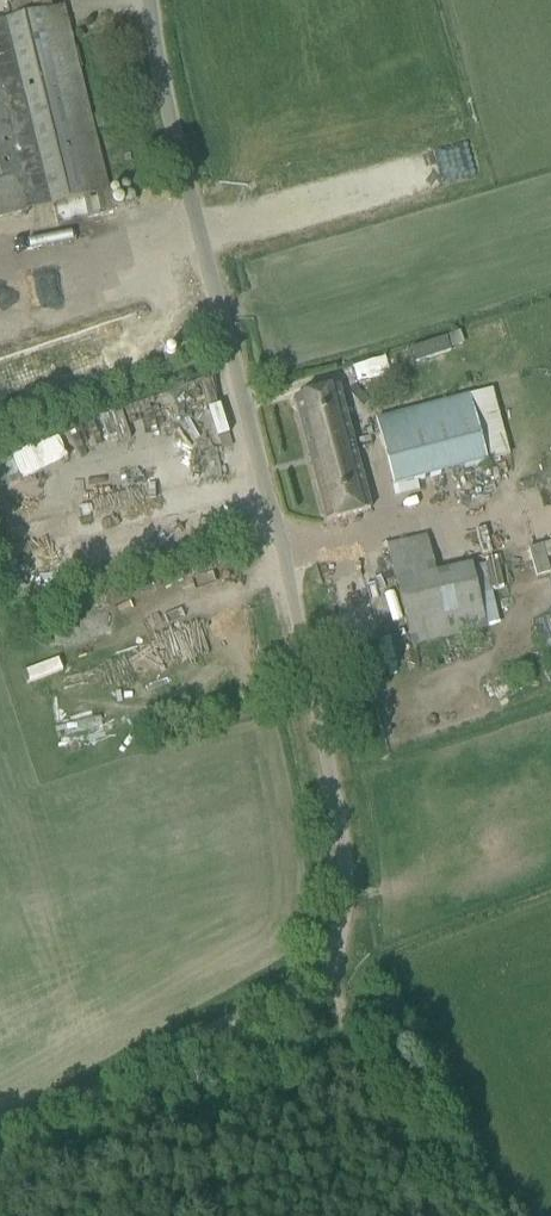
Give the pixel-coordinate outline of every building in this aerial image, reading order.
[(7,2),(12,21),(53,10),(50,0),(15,0),(7,2)] [(12,21),(0,24),(0,109),(25,211),(109,191),(64,8),(53,10),(12,21)] [(25,211),(0,109),(0,217),(25,211)] [(445,353),(440,337),(352,363),(356,379),(445,353)] [(370,510),(365,489),(360,491),(353,466),(359,465),(339,387),(295,398),(327,521),(370,510)] [(487,462),(469,396),(376,420),(393,486),(487,462)] [(0,453),(0,487),(0,488),(73,462),(61,431),(0,453)] [(426,535),(411,539),(387,544),(396,582),(435,573),(426,535)] [(546,558),(550,557),(550,543),(543,545),(546,558)] [(543,545),(529,548),(535,575),(549,572),(546,558),(543,545)] [(472,564),(435,573),(396,582),(411,645),(487,627),(472,564)] [(147,669),(227,639),(216,613),(137,642),(147,669)] [(26,667),(29,681),(67,672),(64,658),(26,667)] [(60,736),(104,727),(102,717),(58,726),(60,736)]
